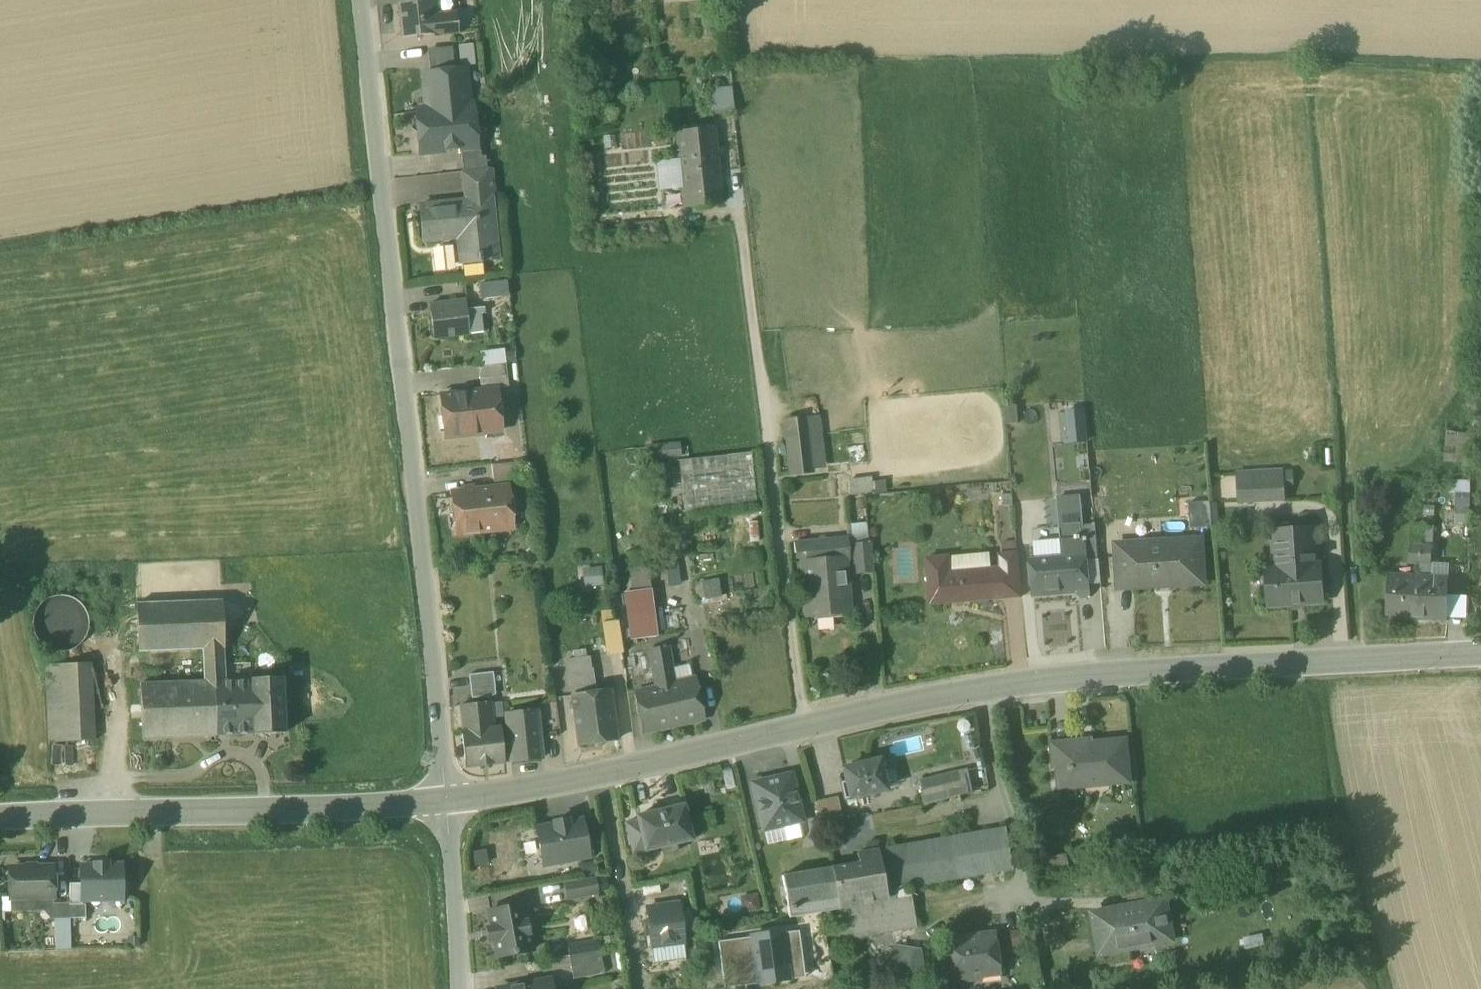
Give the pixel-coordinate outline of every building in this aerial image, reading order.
[(399,1),(402,38),(457,32),(455,14),(439,15),(437,0),(413,0),(399,1)] [(452,47),(428,49),(430,73),(454,70),(452,47)] [(465,56),(455,57),(456,69),(466,68),(465,56)] [(430,73),(426,73),(429,110),(469,106),(465,69),(454,70),(430,73)] [(729,89),(711,91),(712,113),(731,111),(729,89)] [(429,110),(417,111),(417,113),(415,114),(411,119),(412,129),(417,134),(419,134),(421,153),(461,149),(476,147),(476,146),(472,105),(469,106),(429,110)] [(714,129),(676,132),(683,208),(721,204),(714,129)] [(476,147),(461,149),(463,171),(487,168),(486,156),(482,156),(480,146),(476,146),(476,147)] [(491,170),(464,173),(465,185),(489,183),(493,182),(491,170)] [(489,183),(465,185),(467,201),(491,199),(489,183)] [(467,201),(419,206),(423,241),(459,237),(462,265),(498,261),(491,199),(467,201)] [(505,281),(480,284),(481,299),(506,296),(505,281)] [(465,300),(430,304),(434,339),(469,335),(467,311),(465,300)] [(482,309),(467,311),(469,335),(484,333),(482,309)] [(506,363),(478,367),(481,390),(509,387),(506,363)] [(497,389),(441,396),(446,437),(501,431),(497,389)] [(1062,443),(1088,442),(1086,408),(1061,409),(1062,443)] [(805,420),(785,422),(791,474),(812,472),(805,420)] [(757,504),(753,452),(682,458),(681,441),(659,443),(661,471),(677,470),(680,510),(757,504)] [(516,462),(492,465),(494,487),(518,485),(516,462)] [(1293,470),(1283,471),(1284,485),(1294,484),(1293,470)] [(1283,471),(1252,472),(1253,501),(1285,499),(1284,485),(1283,471)] [(1252,472),(1236,473),(1238,501),(1253,501),(1252,472)] [(871,479),(841,481),(842,495),(872,491),(873,493),(887,492),(885,482),(872,484),(871,479)] [(1454,479),(1456,522),(1471,521),(1469,479),(1454,479)] [(508,486),(452,493),(457,535),(513,528),(508,486)] [(1080,497),(1057,498),(1059,526),(1083,524),(1080,497)] [(1210,501),(1189,502),(1191,528),(1212,526),(1210,501)] [(853,537),(869,535),(867,521),(851,523),(853,537)] [(1083,524),(1059,526),(1060,539),(1085,537),(1086,561),(1098,560),(1095,523),(1083,524)] [(1422,525),(1412,525),(1410,545),(1409,563),(1420,563),(1422,525)] [(1432,526),(1422,525),(1420,563),(1431,564),(1432,546),(1431,546),(1432,526)] [(1278,567),(1266,568),(1269,606),(1323,602),(1320,564),(1316,564),(1313,528),(1275,531),(1276,542),(1273,543),(1274,553),(1277,553),(1278,567)] [(1085,537),(1060,539),(1061,540),(1033,543),(1035,561),(1030,561),(1033,595),(1078,591),(1078,595),(1081,598),(1087,598),(1089,594),(1088,584),(1100,583),(1098,560),(1086,561),(1085,537)] [(848,538),(794,543),(795,553),(805,552),(806,562),(803,563),(807,615),(849,612),(845,560),(850,560),(848,538)] [(1201,539),(1116,544),(1118,588),(1203,583),(1201,539)] [(869,542),(853,544),(856,574),(872,572),(869,542)] [(1017,552),(999,554),(1000,569),(1004,568),(1005,575),(1019,574),(1017,552)] [(991,568),(951,571),(949,555),(926,557),(930,604),(976,601),(976,603),(977,604),(988,603),(989,602),(989,599),(994,599),(991,568)] [(585,584),(602,583),(601,568),(584,569),(585,584)] [(1465,573),(1453,572),(1452,596),(1464,597),(1465,573)] [(1005,575),(995,576),(997,598),(1021,596),(1019,574),(1005,575)] [(1419,577),(1388,576),(1386,617),(1417,618),(1419,577)] [(1448,578),(1419,577),(1417,618),(1446,619),(1448,578)] [(627,593),(633,640),(656,637),(651,591),(627,593)] [(222,601),(136,604),(139,652),(203,649),(205,681),(140,684),(143,739),(229,735),(226,680),(222,601)] [(47,622),(45,628),(45,635),(47,641),(51,647),(56,651),(62,654),(69,654),(75,653),(81,650),(86,645),(89,639),(90,632),(89,626),(86,620),(82,615),(76,611),(70,610),(63,610),(57,612),(51,616),(47,622)] [(606,654),(623,653),(620,619),(604,621),(606,654)] [(596,620),(585,621),(586,629),(597,628),(596,620)] [(674,682),(668,646),(650,650),(656,687),(636,692),(644,732),(703,719),(694,677),(674,682)] [(590,657),(567,660),(569,673),(592,670),(590,657)] [(92,663),(45,665),(49,742),(95,740),(92,663)] [(592,670),(569,673),(572,695),(595,692),(592,670)] [(493,672),(469,675),(472,699),(496,696),(493,672)] [(283,678),(226,680),(229,735),(283,733),(286,733),(285,731),(283,678)] [(595,692),(572,695),(579,745),(617,740),(610,690),(595,692)] [(491,703),(460,706),(463,731),(462,731),(466,767),(504,763),(501,727),(494,728),(491,703)] [(536,711),(507,714),(509,738),(539,734),(536,711)] [(539,734),(509,738),(512,762),(541,758),(539,734)] [(1126,739),(1051,746),(1053,770),(1058,769),(1059,789),(1077,787),(1076,785),(1111,782),(1111,784),(1130,782),(1126,739)] [(878,760),(843,768),(846,782),(840,783),(843,799),(885,789),(878,760)] [(956,774),(919,783),(924,804),(961,795),(956,774)] [(791,775),(753,784),(764,830),(802,821),(791,775)] [(838,796),(815,801),(820,824),(843,820),(838,796)] [(683,805),(637,816),(638,820),(626,823),(634,858),(648,855),(647,850),(661,846),(663,855),(677,851),(675,843),(691,839),(683,805)] [(568,819),(553,822),(554,826),(536,829),(543,864),(589,856),(582,821),(569,823),(568,819)] [(1007,829),(857,854),(859,863),(878,861),(884,890),(909,886),(1014,868),(1007,829)] [(859,863),(831,868),(836,899),(884,890),(878,861),(859,863)] [(595,863),(584,865),(586,876),(597,873),(595,863)] [(95,867),(81,867),(82,899),(122,898),(122,894),(126,890),(125,883),(121,880),(121,866),(107,866),(107,864),(95,864),(95,867)] [(53,868),(10,869),(11,898),(54,897),(53,868)] [(831,868),(782,876),(789,918),(838,910),(838,907),(836,899),(831,868)] [(595,879),(565,885),(568,898),(597,893),(595,879)] [(909,886),(884,890),(887,899),(838,907),(838,910),(843,939),(867,935),(914,927),(916,927),(909,886)] [(884,890),(836,899),(838,907),(887,899),(884,890)] [(761,908),(760,893),(748,893),(749,909),(761,908)] [(1166,900),(1093,913),(1101,954),(1173,941),(1166,900)] [(70,903),(50,903),(51,919),(70,919),(70,905),(70,903)] [(86,904),(70,905),(70,919),(86,918),(86,904)] [(679,904),(647,908),(648,921),(643,921),(645,936),(650,935),(652,947),(684,943),(679,904)] [(523,905),(490,911),(493,928),(487,929),(489,941),(495,940),(498,957),(532,950),(523,905)] [(752,936),(752,937),(757,975),(771,973),(772,982),(789,980),(788,971),(804,969),(799,931),(783,933),(783,932),(752,936)] [(996,934),(952,940),(957,978),(960,978),(964,982),(979,980),(983,975),(1001,973),(996,934)] [(752,937),(718,942),(725,988),(772,982),(771,973),(757,975),(752,937)] [(139,939),(129,939),(129,947),(139,946),(139,939)] [(920,950),(894,945),(884,962),(904,974),(924,971),(920,950)] [(600,950),(569,956),(573,979),(604,973),(600,950)] [(503,988),(552,988),(550,980),(503,988)]
